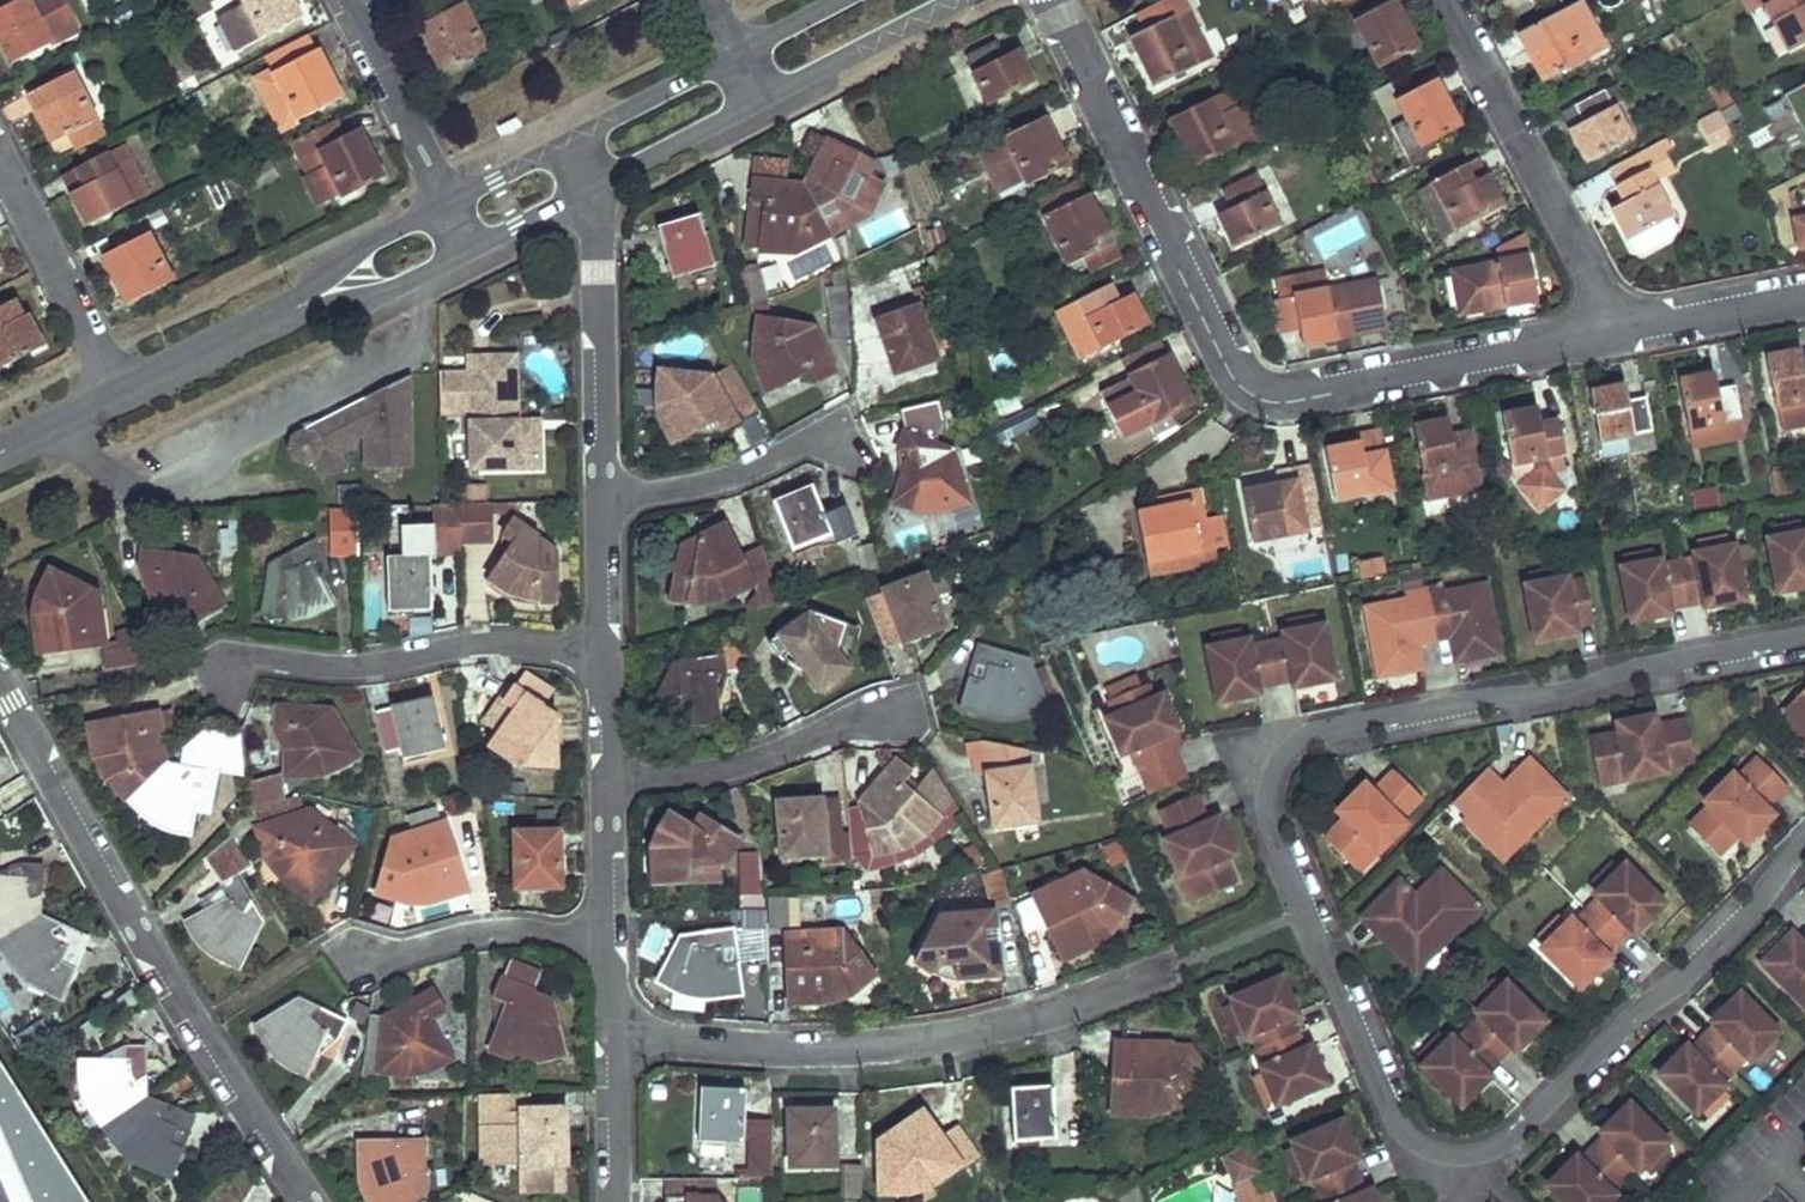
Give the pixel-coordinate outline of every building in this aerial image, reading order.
[(61,0),(16,0),(0,8),(0,18),(10,37),(2,41),(12,62),(49,43),(76,29),(61,0)] [(290,0),(243,0),(261,35),(299,17),(290,0)] [(1418,47),(1392,0),(1358,20),(1383,66),(1418,47)] [(1802,4),(1800,0),(1773,0),(1764,5),(1791,51),(1804,43),(1804,2),(1802,4)] [(487,50),(474,26),(461,2),(417,26),(443,74),(487,50)] [(1597,37),(1581,4),(1534,27),(1541,42),(1527,49),(1542,80),(1586,59),(1579,46),(1597,37)] [(1210,58),(1199,35),(1187,12),(1133,38),(1155,85),(1210,58)] [(0,18),(0,38),(2,41),(10,37),(0,18)] [(248,42),(244,33),(240,24),(223,32),(231,49),(248,42)] [(341,99),(309,34),(265,56),(272,72),(257,80),(271,107),(286,99),(297,121),(341,99)] [(1679,42),(1677,39),(1674,35),(1664,40),(1669,48),(1679,42)] [(1586,59),(1603,51),(1597,37),(1579,46),(1586,59)] [(1003,59),(995,42),(966,56),(989,105),(1033,84),(1017,52),(1003,59)] [(36,109),(44,126),(52,142),(68,135),(75,150),(102,136),(71,72),(33,91),(41,107),(36,109)] [(1459,126),(1435,80),(1398,99),(1422,146),(1459,126)] [(1236,87),(1171,119),(1195,167),(1259,134),(1236,87)] [(1602,89),(1573,106),(1582,121),(1567,130),(1586,163),(1631,136),(1602,89)] [(1794,97),(1804,118),(1804,90),(1794,97)] [(286,99),(271,107),(281,128),(297,121),(286,99)] [(1739,115),(1736,110),(1733,105),(1722,111),(1728,121),(1739,115)] [(1067,167),(1043,120),(986,149),(1010,196),(1067,167)] [(382,177),(369,153),(356,128),(341,136),(333,121),(291,142),(300,159),(306,156),(315,173),(309,176),(304,178),(317,204),(341,192),(344,197),(382,177)] [(826,135),(815,130),(805,153),(815,157),(826,135)] [(829,231),(846,222),(844,218),(856,211),(865,204),(875,192),(880,179),(835,157),(842,144),(826,135),(815,157),(812,163),(814,164),(804,182),(829,231)] [(1627,239),(1670,216),(1652,183),(1665,175),(1656,158),(1664,153),(1672,149),(1666,138),(1608,170),(1625,202),(1611,209),(1627,239)] [(1010,196),(986,149),(975,154),(999,201),(1010,196)] [(1656,158),(1665,175),(1674,171),(1664,153),(1656,158)] [(811,240),(829,231),(804,182),(791,157),(757,154),(749,242),(763,243),(769,245),(785,244),(796,241),(809,236),(811,240)] [(306,156),(300,159),(309,176),(315,173),(306,156)] [(278,177),(273,168),(269,159),(236,176),(245,194),(278,177)] [(1459,228),(1501,205),(1476,159),(1434,182),(1459,228)] [(75,168),(62,175),(71,191),(84,185),(75,168)] [(1236,247),(1280,224),(1255,177),(1226,192),(1234,208),(1220,215),(1236,247)] [(1102,223),(1080,179),(1036,202),(1044,218),(1075,203),(1089,229),(1102,223)] [(201,190),(210,211),(229,203),(219,182),(201,190)] [(1089,229),(1075,203),(1044,218),(1068,266),(1084,258),(1092,274),(1120,260),(1102,223),(1089,229)] [(673,276),(713,263),(697,212),(657,225),(673,276)] [(1670,216),(1627,239),(1634,253),(1641,254),(1674,236),(1677,228),(1670,216)] [(844,261),(858,255),(847,232),(832,238),(844,261)] [(170,280),(158,257),(147,233),(103,255),(126,301),(170,280)] [(1537,300),(1528,258),(1476,269),(1486,311),(1537,300)] [(845,263),(825,272),(828,333),(845,333),(844,307),(849,307),(845,263)] [(770,297),(759,265),(743,269),(751,303),(770,297)] [(1301,330),(1304,346),(1337,340),(1325,274),(1278,282),(1281,301),(1275,302),(1280,334),(1301,330)] [(1132,295),(1117,303),(1109,287),(1080,301),(1104,350),(1148,328),(1132,295)] [(938,298),(876,320),(894,370),(935,357),(934,353),(951,346),(938,298)] [(20,318),(14,322),(5,304),(0,307),(0,367),(1,368),(43,345),(26,315),(20,318)] [(761,315),(760,318),(759,321),(759,342),(761,362),(762,370),(759,371),(768,388),(811,366),(817,379),(835,369),(819,341),(818,342),(810,323),(761,315)] [(1803,351),(1768,358),(1778,407),(1804,401),(1804,362),(1803,351)] [(501,357),(466,357),(466,373),(438,374),(438,416),(467,415),(468,472),(540,471),(538,431),(505,431),(501,357)] [(513,357),(501,357),(505,431),(538,431),(539,421),(516,421),(513,357)] [(1193,405),(1169,357),(1131,376),(1155,424),(1193,405)] [(711,375),(686,372),(662,369),(661,386),(661,399),(662,415),(666,424),(664,426),(672,441),(715,417),(722,428),(738,419),(722,390),(719,392),(711,375)] [(1719,390),(1716,373),(1680,380),(1689,429),(1743,418),(1737,386),(1719,390)] [(344,408),(290,435),(284,449),(291,465),(306,468),(311,465),(320,484),(346,472),(340,459),(352,453),(352,438),(364,437),(365,474),(373,474),(374,477),(383,483),(392,483),(399,476),(399,473),(410,474),(407,378),(362,399),(362,410),(348,417),(344,408)] [(1629,401),(1626,386),(1591,393),(1600,442),(1628,436),(1631,452),(1658,447),(1649,398),(1629,401)] [(362,399),(344,408),(348,417),(362,410),(362,399)] [(1032,406),(994,419),(1000,438),(1038,425),(1032,406)] [(1560,422),(1542,426),(1539,410),(1504,417),(1513,465),(1520,464),(1523,477),(1567,469),(1565,455),(1566,454),(1560,422)] [(1743,418),(1689,429),(1693,448),(1747,437),(1743,418)] [(1454,437),(1451,421),(1416,428),(1429,499),(1483,489),(1473,434),(1454,437)] [(951,506),(959,503),(967,501),(953,451),(933,444),(934,440),(906,431),(898,449),(913,454),(896,497),(910,502),(927,504),(939,505),(950,503),(951,506)] [(1389,489),(1379,431),(1362,433),(1364,444),(1330,449),(1337,497),(1389,489)] [(967,465),(982,460),(977,443),(962,447),(967,465)] [(1790,487),(1788,473),(1776,476),(1778,489),(1790,487)] [(847,501),(848,479),(819,477),(818,499),(847,501)] [(794,547),(831,531),(810,482),(773,497),(794,547)] [(1717,484),(1688,488),(1691,508),(1720,503),(1717,484)] [(1283,501),(1280,486),(1245,493),(1255,542),(1307,531),(1300,498),(1283,501)] [(1204,517),(1199,492),(1158,501),(1160,509),(1138,513),(1148,562),(1201,551),(1194,519),(1204,517)] [(490,503),(461,504),(462,542),(491,541),(490,503)] [(327,555),(358,555),(358,505),(326,505),(327,555)] [(1621,530),(1618,517),(1599,521),(1601,533),(1621,530)] [(541,602),(549,602),(557,601),(557,549),(544,541),(542,539),(514,519),(503,534),(515,542),(487,581),(500,590),(511,596),(522,598),(538,599),(541,602)] [(779,602),(763,545),(742,553),(728,521),(696,536),(698,539),(678,547),(670,598),(698,600),(711,599),(738,589),(746,612),(760,608),(779,602)] [(1789,536),(1791,543),(1770,547),(1779,592),(1804,587),(1804,532),(1789,536)] [(314,613),(321,610),(328,607),(333,604),(311,561),(325,554),(315,536),(285,553),(285,555),(270,562),(262,615),(278,617),(280,614),(292,616),(302,615),(314,613)] [(1791,543),(1789,536),(1769,540),(1770,547),(1791,543)] [(878,542),(861,545),(865,573),(884,567),(878,542)] [(1743,591),(1734,547),(1695,554),(1696,559),(1661,566),(1660,561),(1642,564),(1644,572),(1623,576),(1632,621),(1670,613),(1669,607),(1704,600),(1706,606),(1726,602),(1725,595),(1743,591)] [(203,611),(204,612),(205,613),(221,603),(195,558),(178,557),(178,554),(144,550),(142,570),(156,570),(152,616),(166,618),(176,619),(186,617),(196,615),(203,611)] [(389,611),(432,610),(430,555),(388,556),(389,611)] [(1384,557),(1361,561),(1365,580),(1388,575),(1384,557)] [(1644,572),(1642,564),(1621,568),(1623,576),(1644,572)] [(49,569),(45,577),(41,585),(43,586),(36,602),(35,612),(36,633),(39,654),(102,646),(106,646),(101,611),(98,612),(95,589),(49,569)] [(886,646),(943,623),(923,573),(865,595),(886,646)] [(1594,622),(1586,580),(1567,584),(1566,578),(1526,586),(1536,639),(1577,631),(1575,625),(1594,622)] [(1499,652),(1485,585),(1445,593),(1444,586),(1405,593),(1407,601),(1367,608),(1380,675),(1421,667),(1414,631),(1450,624),(1457,660),(1499,652)] [(1744,599),(1743,591),(1725,595),(1726,602),(1744,599)] [(839,669),(842,664),(845,660),(853,642),(855,643),(861,627),(813,609),(797,622),(794,621),(769,639),(780,655),(790,648),(817,687),(829,678),(839,669)] [(122,667),(152,662),(130,617),(114,625),(123,643),(118,659),(122,667)] [(1334,678),(1323,625),(1283,633),(1284,639),(1249,646),(1248,640),(1208,648),(1219,701),(1259,694),(1257,687),(1293,680),(1294,686),(1334,678)] [(743,632),(721,636),(724,653),(727,669),(755,663),(743,632)] [(1010,714),(1030,708),(1031,711),(1047,705),(1029,658),(1011,653),(1011,650),(980,642),(961,705),(997,712),(1010,714)] [(123,643),(106,646),(102,646),(106,670),(122,667),(118,659),(123,643)] [(705,722),(714,721),(722,719),(714,671),(727,669),(724,653),(692,657),(691,660),(673,661),(651,706),(671,715),(689,719),(701,720),(705,719),(705,722)] [(489,746),(496,750),(503,754),(514,761),(524,763),(529,764),(540,764),(541,767),(560,766),(558,713),(544,704),(553,689),(526,672),(516,685),(511,681),(499,698),(515,710),(489,746)] [(1150,794),(1186,778),(1173,748),(1167,734),(1177,730),(1162,696),(1153,700),(1146,684),(1109,700),(1116,715),(1107,719),(1121,754),(1131,750),(1150,794)] [(1780,714),(1804,739),(1804,688),(1780,714)] [(386,752),(393,750),(400,748),(403,759),(444,747),(431,695),(390,705),(391,707),(377,710),(386,752)] [(339,764),(348,759),(356,754),(332,711),(309,709),(309,707),(277,706),(275,723),(289,724),(287,771),(307,772),(319,770),(332,765),(339,762),(339,764)] [(172,709),(156,711),(163,742),(177,739),(172,709)] [(119,783),(119,784),(118,786),(129,797),(165,763),(161,741),(163,742),(156,711),(140,714),(142,727),(94,736),(102,759),(107,769),(112,776),(119,783)] [(1694,759),(1686,721),(1590,739),(1598,778),(1626,773),(1627,779),(1665,772),(1663,766),(1694,759)] [(165,763),(129,797),(142,811),(145,810),(155,820),(163,823),(191,832),(192,829),(206,832),(217,770),(242,774),(238,732),(202,729),(165,763)] [(1183,744),(1177,730),(1167,734),(1173,748),(1183,744)] [(1026,748),(981,738),(995,824),(1037,818),(1026,748)] [(1765,808),(1787,786),(1759,758),(1736,780),(1732,775),(1705,802),(1710,807),(1689,827),(1718,855),(1738,835),(1765,808)] [(1565,796),(1529,760),(1498,791),(1481,774),(1453,801),(1467,815),(1471,811),(1511,850),(1565,796)] [(928,824),(932,820),(936,815),(900,784),(910,772),(897,761),(876,785),(878,787),(863,802),(876,851),(888,847),(901,842),(914,835),(928,824)] [(1423,799),(1395,771),(1373,794),(1346,821),(1326,841),(1354,869),(1374,848),(1379,853),(1406,826),(1401,821),(1423,799)] [(283,779),(248,787),(250,809),(256,808),(289,800),(283,779)] [(1373,794),(1365,786),(1339,813),(1346,821),(1373,794)] [(1208,824),(1196,795),(1160,811),(1172,839),(1166,842),(1181,877),(1187,874),(1198,901),(1235,885),(1223,859),(1208,824)] [(291,877),(302,886),(313,896),(354,846),(351,844),(334,830),(328,825),(326,826),(311,813),(303,812),(299,797),(289,800),(256,808),(261,824),(259,825),(264,842),(267,842),(273,855),(280,866),(291,877)] [(825,853),(824,845),(824,836),(840,836),(837,798),(778,801),(782,855),(825,853)] [(395,894),(409,897),(422,896),(434,894),(446,890),(447,892),(466,887),(446,822),(442,823),(437,805),(408,815),(413,836),(394,842),(381,891),(395,894)] [(554,825),(554,807),(536,808),(536,825),(554,825)] [(1772,815),(1765,808),(1738,835),(1745,842),(1772,815)] [(1503,858),(1511,850),(1471,811),(1467,815),(1463,819),(1503,858)] [(671,815),(667,822),(663,828),(658,839),(656,850),(655,859),(654,864),(652,864),(652,883),(705,880),(732,839),(702,819),(695,830),(671,815)] [(1233,855),(1218,820),(1208,824),(1223,859),(1233,855)] [(334,830),(351,844),(352,831),(340,823),(334,830)] [(516,886),(558,885),(558,832),(516,832),(516,886)] [(221,958),(221,960),(220,961),(239,970),(261,923),(251,906),(254,905),(235,875),(252,867),(231,834),(204,857),(227,896),(186,920),(196,936),(204,946),(211,952),(221,958)] [(39,917),(40,897),(42,897),(44,863),(26,863),(25,877),(0,876),(0,942),(39,917)] [(1635,933),(1664,904),(1625,865),(1596,894),(1600,899),(1575,924),(1571,920),(1542,949),(1580,987),(1609,958),(1605,954),(1630,928),(1635,933)] [(1009,903),(999,868),(978,872),(990,910),(1009,903)] [(1479,908),(1442,871),(1416,897),(1400,881),(1371,910),(1385,924),(1389,921),(1406,938),(1403,942),(1424,963),(1479,908)] [(1118,915),(1121,910),(1123,906),(1128,898),(1084,872),(1065,881),(1063,879),(1033,893),(1062,954),(1077,947),(1091,939),(1107,926),(1118,915)] [(763,877),(742,877),(743,905),(765,905),(765,894),(763,877)] [(787,926),(788,893),(772,893),(772,926),(787,926)] [(971,975),(983,975),(1000,974),(995,910),(990,910),(962,911),(960,915),(940,913),(916,960),(937,972),(939,969),(952,973),(971,975)] [(1385,924),(1371,910),(1363,918),(1416,971),(1424,963),(1403,942),(1406,938),(1389,921),(1385,924)] [(0,942),(0,947),(6,956),(13,966),(22,977),(32,984),(39,990),(61,999),(89,937),(58,922),(57,923),(39,917),(0,942)] [(699,994),(714,995),(743,991),(734,926),(703,930),(702,932),(682,936),(659,980),(675,990),(677,987),(687,992),(699,994)] [(847,988),(857,982),(859,984),(872,973),(842,932),(820,934),(819,932),(786,934),(791,999),(821,998),(838,992),(847,988)] [(1792,933),(1762,963),(1804,1006),(1804,946),(1792,933)] [(522,1056),(531,1055),(553,1051),(564,1049),(552,1000),(533,993),(541,971),(512,959),(496,997),(509,1003),(492,1047),(509,1054),(510,1052),(522,1056)] [(1281,978),(1274,981),(1281,997),(1288,994),(1281,978)] [(1291,1016),(1296,1014),(1288,994),(1281,997),(1274,981),(1232,999),(1247,1035),(1252,1033),(1266,1066),(1261,1068),(1268,1085),(1276,1081),(1284,1101),(1325,1083),(1310,1047),(1305,1049),(1291,1016)] [(1516,1051),(1545,1022),(1506,983),(1477,1012),(1482,1017),(1456,1042),(1452,1038),(1423,1067),(1461,1105),(1490,1076),(1486,1072),(1511,1046),(1516,1051)] [(424,1068),(430,1066),(437,1063),(452,1056),(441,1037),(455,1029),(432,990),(403,1005),(403,1008),(386,1017),(372,1014),(367,1052),(382,1054),(380,1072),(398,1073),(399,1069),(413,1071),(424,1068)] [(1772,1026),(1740,994),(1713,1021),(1717,1026),(1691,1051),(1687,1047),(1672,1062),(1678,1068),(1665,1080),(1697,1112),(1725,1085),(1721,1081),(1746,1055),(1750,1059),(1763,1046),(1757,1041),(1772,1026)] [(259,1040),(261,1039),(262,1038),(264,1042),(275,1054),(284,1061),(295,1069),(306,1074),(326,1030),(340,1039),(348,1021),(312,1003),(311,1005),(295,997),(250,1026),(259,1040)] [(360,1024),(365,1017),(369,1009),(358,1003),(349,1017),(360,1024)] [(1778,1031),(1772,1026),(1757,1041),(1763,1046),(1778,1031)] [(1180,1098),(1188,1094),(1196,1089),(1194,1086),(1208,1078),(1191,1044),(1147,1044),(1146,1041),(1114,1041),(1113,1106),(1138,1108),(1151,1106),(1164,1103),(1179,1096),(1180,1098)] [(90,1111),(103,1130),(150,1099),(146,1098),(145,1079),(147,1079),(147,1046),(128,1045),(128,1060),(79,1059),(80,1075),(83,1090),(88,1102),(92,1110),(91,1111),(90,1111)] [(0,1061),(0,1201),(89,1201),(0,1061)] [(1678,1068),(1672,1062),(1659,1075),(1665,1080),(1678,1068)] [(1284,1101),(1276,1081),(1268,1085),(1277,1104),(1284,1101)] [(1014,1141),(1056,1138),(1052,1084),(1010,1087),(1014,1141)] [(700,1140),(741,1142),(743,1117),(744,1087),(702,1086),(700,1140)] [(565,1108),(555,1109),(555,1093),(522,1093),(523,1162),(566,1161),(565,1108)] [(150,1099),(103,1130),(110,1142),(114,1139),(122,1149),(126,1155),(134,1161),(154,1170),(173,1178),(197,1115),(164,1102),(162,1104),(150,1099)] [(943,1171),(963,1158),(944,1131),(924,1103),(895,1122),(897,1125),(879,1137),(881,1187),(906,1184),(920,1181),(931,1178),(943,1171)] [(1565,1201),(1607,1201),(1614,1195),(1610,1191),(1636,1166),(1640,1170),(1652,1157),(1647,1151),(1662,1136),(1629,1104),(1602,1132),(1606,1136),(1581,1162),(1576,1158),(1561,1173),(1567,1178),(1554,1191),(1565,1201)] [(790,1164),(812,1163),(833,1163),(832,1110),(788,1111),(790,1164)] [(743,1117),(741,1142),(749,1142),(750,1137),(773,1138),(773,1119),(743,1117)] [(1349,1138),(1342,1121),(1335,1124),(1342,1141),(1349,1138)] [(959,1122),(944,1131),(963,1158),(977,1148),(959,1122)] [(1335,1124),(1293,1142),(1308,1178),(1313,1176),(1324,1201),(1376,1201),(1371,1190),(1366,1193),(1352,1159),(1357,1157),(1349,1138),(1342,1141),(1335,1124)] [(1667,1142),(1662,1136),(1647,1151),(1652,1157),(1667,1142)] [(773,1176),(773,1138),(750,1137),(749,1142),(747,1174),(773,1176)] [(423,1195),(423,1162),(425,1163),(425,1139),(356,1141),(357,1159),(359,1159),(359,1171),(361,1180),(365,1193),(370,1201),(413,1201),(423,1195)] [(862,1200),(862,1167),(843,1167),(843,1201),(862,1200)] [(1567,1178),(1561,1173),(1549,1186),(1554,1191),(1567,1178)] [(696,1181),(666,1181),(666,1195),(696,1194),(696,1181)] [(718,1195),(696,1197),(696,1194),(666,1195),(666,1201),(722,1201),(718,1195)]
